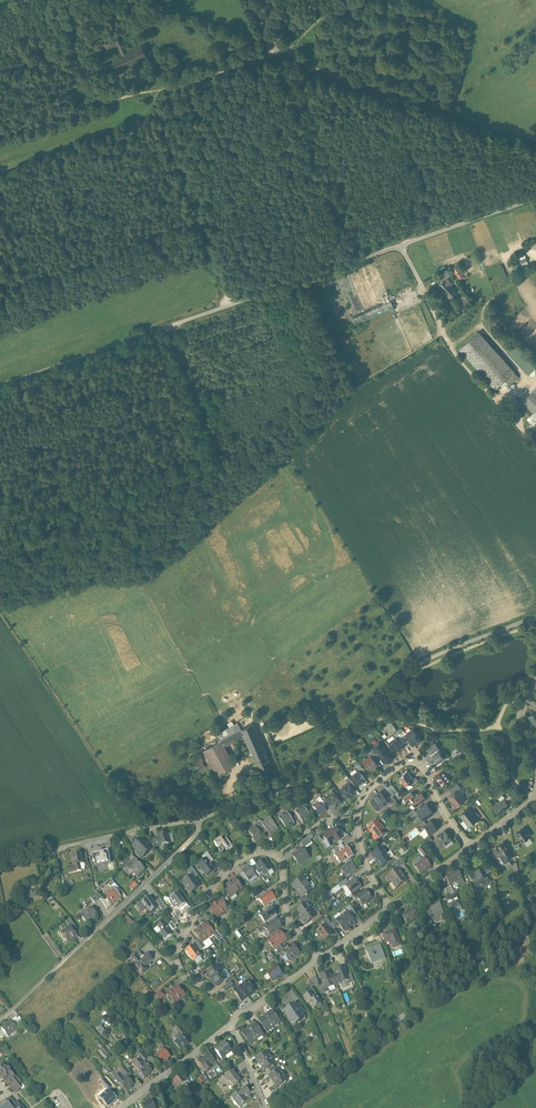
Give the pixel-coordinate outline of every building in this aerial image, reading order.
[(119,36),(105,43),(107,47),(117,43),(122,54),(127,52),(119,36)] [(524,255),(518,257),(522,267),(528,264),(524,255)] [(393,308),(374,262),(319,285),(338,331),(393,308)] [(451,270),(459,280),(463,278),(455,267),(451,270)] [(446,269),(439,276),(441,279),(447,273),(448,272),(446,269)] [(447,273),(441,279),(442,282),(444,280),(444,281),(447,278),(450,276),(447,273)] [(442,282),(438,285),(443,291),(443,290),(450,284),(451,285),(452,284),(447,278),(444,281),(444,280),(442,282)] [(451,285),(450,284),(443,290),(443,291),(449,298),(456,292),(451,285)] [(464,294),(457,300),(464,307),(470,301),(464,294)] [(513,372),(477,332),(460,348),(495,387),(504,380),(513,372)] [(535,367),(514,345),(507,352),(527,374),(535,367)] [(513,372),(504,380),(509,384),(517,377),(513,372)] [(524,404),(533,413),(535,410),(535,388),(522,402),(524,404)] [(519,407),(520,408),(528,418),(533,413),(524,404),(523,404),(522,404),(521,404),(520,405),(519,406),(519,407)] [(533,413),(528,418),(527,419),(531,423),(535,428),(535,410),(533,413)] [(531,423),(526,428),(535,438),(535,428),(531,423)] [(238,722),(218,734),(221,741),(241,729),(242,729),(238,722)] [(241,729),(221,741),(224,746),(225,746),(244,735),(241,729)] [(421,739),(413,730),(411,729),(410,731),(409,733),(408,734),(406,735),(409,740),(413,745),(421,739)] [(407,732),(405,732),(401,735),(406,742),(409,740),(406,735),(408,734),(407,732)] [(401,735),(400,734),(400,735),(397,737),(403,745),(406,742),(401,735)] [(397,737),(397,736),(396,737),(395,738),(393,735),(387,739),(397,752),(404,746),(403,745),(397,737)] [(224,746),(221,741),(208,747),(220,770),(233,763),(224,746)] [(381,742),(379,743),(378,742),(374,745),(375,746),(373,747),(375,749),(381,757),(388,752),(381,742)] [(435,744),(427,750),(430,753),(438,747),(435,744)] [(216,772),(220,770),(208,747),(204,750),(216,772)] [(438,747),(430,753),(431,754),(427,758),(433,766),(436,764),(438,766),(442,763),(440,761),(444,758),(437,750),(439,749),(438,747)] [(264,749),(252,754),(258,768),(270,762),(264,749)] [(381,757),(375,749),(371,751),(377,759),(381,757)] [(377,759),(371,751),(369,753),(370,756),(370,755),(375,761),(377,759)] [(375,761),(370,755),(370,756),(363,761),(370,770),(377,765),(375,761)] [(220,770),(216,772),(217,775),(235,766),(233,763),(220,770)] [(365,771),(359,763),(356,766),(359,770),(362,774),(365,771)] [(362,774),(359,770),(352,776),(358,785),(366,779),(362,774)] [(413,779),(407,771),(403,773),(404,775),(399,779),(405,786),(410,783),(411,784),(415,781),(416,783),(418,781),(416,777),(413,779)] [(450,780),(443,771),(435,776),(442,786),(450,780)] [(354,785),(348,777),(346,779),(348,783),(349,783),(352,787),(354,785)] [(348,783),(340,789),(346,798),(355,791),(352,787),(349,783),(348,783)] [(397,793),(391,785),(386,788),(392,795),(392,796),(397,793)] [(465,801),(457,791),(449,797),(453,803),(452,803),(452,805),(454,807),(455,808),(465,801)] [(340,800),(334,792),(326,798),(329,802),(334,809),(337,807),(335,804),(340,800)] [(386,799),(381,792),(371,800),(378,810),(388,802),(386,799)] [(411,792),(403,798),(407,803),(409,802),(410,801),(415,797),(411,792)] [(415,797),(410,801),(409,802),(412,805),(413,804),(415,808),(427,799),(421,792),(415,797)] [(392,795),(386,799),(388,802),(391,806),(397,802),(392,796),(392,795)] [(322,798),(320,796),(317,799),(319,801),(323,806),(326,804),(322,798)] [(515,802),(510,796),(504,800),(509,806),(515,802)] [(504,800),(501,802),(501,801),(497,804),(493,807),(499,814),(509,807),(509,806),(504,800)] [(319,801),(313,806),(320,815),(326,811),(323,806),(319,801)] [(477,806),(473,801),(467,805),(469,808),(471,811),(477,806)] [(433,814),(426,804),(417,811),(424,821),(433,814)] [(286,806),(283,808),(286,812),(287,812),(290,816),(292,814),(289,810),(286,806)] [(310,816),(303,806),(300,808),(300,807),(297,810),(295,812),(298,816),(303,823),(306,820),(305,819),(310,816)] [(295,812),(292,808),(289,810),(292,814),(295,818),(298,816),(295,812)] [(469,808),(460,815),(468,826),(477,819),(471,811),(469,808)] [(413,809),(408,813),(411,818),(417,814),(413,809)] [(284,813),(281,816),(279,818),(286,828),(291,824),(291,825),(295,823),(290,816),(287,812),(286,812),(284,814),(284,813)] [(375,818),(367,824),(369,828),(377,822),(375,818)] [(279,829),(271,819),(263,824),(263,825),(266,829),(271,835),(279,829)] [(263,824),(260,820),(257,823),(263,831),(266,829),(263,825),(263,824)] [(424,821),(416,827),(420,833),(424,830),(423,828),(427,825),(424,821)] [(427,825),(423,828),(424,830),(429,836),(438,830),(437,829),(438,829),(438,827),(437,826),(436,826),(435,826),(431,821),(427,825)] [(369,828),(373,835),(372,835),(376,840),(383,835),(382,835),(386,832),(381,825),(380,825),(377,822),(369,828)] [(257,823),(254,825),(256,826),(260,833),(263,831),(257,823)] [(256,826),(249,831),(254,838),(252,838),(255,842),(262,838),(259,834),(261,833),(260,833),(256,826)] [(343,837),(336,828),(330,832),(337,842),(339,840),(343,837)] [(523,828),(516,833),(522,842),(530,837),(523,828)] [(167,832),(158,834),(158,836),(160,843),(160,844),(170,841),(167,832)] [(324,837),(325,839),(331,846),(337,842),(330,832),(324,837)] [(445,832),(442,834),(438,836),(439,837),(434,840),(441,848),(451,840),(445,832)] [(347,833),(343,837),(339,840),(342,843),(350,837),(347,833)] [(158,836),(152,837),(153,844),(160,843),(158,836)] [(301,840),(305,845),(311,841),(307,836),(301,840)] [(433,842),(429,836),(423,841),(427,846),(433,842)] [(221,837),(214,842),(218,847),(223,844),(226,848),(228,847),(223,840),(221,837)] [(231,844),(227,837),(223,840),(228,847),(231,844)] [(151,848),(140,838),(133,846),(143,856),(151,848)] [(383,841),(376,847),(379,850),(383,847),(386,845),(383,841)] [(504,842),(497,847),(497,848),(493,850),(498,858),(500,857),(507,851),(509,850),(504,842)] [(349,849),(346,845),(344,847),(340,850),(336,853),(334,854),(341,863),(346,860),(344,858),(345,855),(346,854),(348,858),(353,854),(350,850),(351,849),(349,849)] [(428,854),(422,846),(418,849),(424,857),(428,854)] [(293,853),(299,861),(308,855),(302,847),(293,853)] [(379,850),(372,855),(377,861),(387,854),(387,853),(383,847),(379,850)] [(108,848),(93,852),(96,865),(111,862),(108,848)] [(387,854),(377,861),(381,867),(386,864),(391,860),(390,858),(394,855),(391,851),(387,854)] [(507,851),(500,857),(505,863),(500,867),(504,872),(512,866),(509,861),(512,858),(507,851)] [(81,852),(72,854),(75,865),(67,866),(69,872),(82,869),(80,862),(83,862),(81,852)] [(141,862),(140,864),(137,861),(138,860),(134,856),(130,861),(133,864),(141,872),(145,868),(142,865),(143,864),(141,862)] [(425,857),(415,865),(420,873),(431,865),(425,857)] [(130,861),(127,858),(123,862),(127,867),(125,870),(130,875),(132,873),(134,875),(135,874),(138,876),(141,872),(133,864),(130,861)] [(215,869),(207,858),(199,864),(201,867),(200,868),(202,871),(204,871),(207,875),(215,869)] [(391,860),(386,864),(388,867),(394,862),(396,861),(394,858),(391,860)] [(265,859),(257,865),(262,871),(264,874),(266,874),(267,873),(267,871),(272,868),(265,859)] [(351,862),(341,869),(345,875),(350,872),(352,875),(355,872),(353,869),(355,868),(351,862)] [(257,865),(256,863),(253,865),(255,868),(259,873),(262,871),(257,865)] [(488,864),(481,868),(484,874),(486,873),(491,870),(488,864)] [(198,875),(192,866),(187,870),(191,876),(192,875),(194,878),(198,875)] [(249,866),(242,871),(248,879),(255,873),(253,870),(249,866)] [(398,867),(388,875),(392,881),(403,873),(399,868),(398,867)] [(458,868),(446,875),(450,883),(462,877),(458,868)] [(484,874),(482,875),(479,868),(469,874),(476,887),(479,886),(480,888),(491,881),(486,873),(484,874)] [(240,873),(234,877),(235,878),(239,883),(244,879),(240,873)] [(403,873),(392,881),(396,887),(407,879),(403,873)] [(191,876),(184,881),(186,885),(185,885),(188,889),(189,888),(191,892),(200,885),(194,878),(192,875),(191,876)] [(293,885),(301,896),(308,891),(312,889),(304,877),(293,885)] [(235,878),(223,887),(230,896),(242,887),(239,883),(235,878)] [(347,878),(338,885),(341,888),(349,882),(347,878)] [(355,878),(346,885),(349,889),(345,892),(348,896),(361,886),(355,878)] [(116,884),(115,882),(112,885),(113,886),(107,891),(107,900),(111,904),(121,895),(118,892),(121,889),(116,884)] [(451,885),(445,888),(448,894),(454,890),(451,885)] [(33,889),(29,891),(30,894),(26,896),(26,897),(25,898),(27,902),(31,900),(31,898),(36,895),(33,889)] [(261,897),(259,898),(265,906),(269,903),(276,898),(270,890),(267,892),(261,897)] [(357,890),(352,894),(355,899),(357,897),(360,894),(357,890)] [(372,897),(366,890),(360,894),(357,897),(363,904),(365,902),(366,902),(368,901),(368,900),(372,897)] [(186,902),(178,891),(170,897),(179,908),(186,902)] [(311,895),(308,891),(301,896),(299,898),(301,902),(311,895)] [(101,898),(96,893),(91,897),(95,903),(101,898)] [(456,894),(446,898),(446,899),(450,908),(453,907),(460,904),(456,894)] [(151,897),(150,898),(148,896),(136,905),(140,910),(146,906),(151,912),(158,906),(155,902),(151,897)] [(439,896),(434,898),(436,904),(440,903),(443,902),(442,900),(439,896)] [(160,898),(155,902),(158,906),(159,906),(161,909),(166,906),(160,898)] [(436,904),(437,905),(434,906),(433,902),(431,902),(430,899),(421,902),(423,908),(424,907),(425,910),(426,910),(427,913),(428,913),(429,916),(434,914),(436,919),(440,917),(441,920),(443,919),(442,918),(446,917),(440,903),(436,904)] [(450,908),(446,899),(443,900),(443,899),(442,900),(443,900),(447,909),(450,908)] [(227,909),(221,901),(218,903),(216,901),(214,903),(215,905),(212,907),(216,912),(214,913),(216,917),(227,909)] [(296,910),(301,917),(312,909),(307,903),(296,910)] [(356,913),(350,905),(346,908),(352,916),(356,913)] [(98,916),(90,907),(84,912),(86,914),(82,917),(88,924),(98,916)] [(272,907),(266,911),(265,910),(259,914),(265,922),(277,914),(272,907)] [(413,908),(407,912),(406,912),(402,915),(408,923),(418,915),(413,908)] [(182,916),(176,909),(171,913),(174,917),(177,920),(182,916)] [(312,909),(301,917),(306,923),(311,919),(316,915),(312,909)] [(355,922),(347,912),(342,916),(350,927),(355,922)] [(319,913),(316,915),(311,919),(314,922),(322,916),(319,913)] [(336,920),(340,925),(344,931),(350,927),(342,916),(336,920)] [(174,917),(170,920),(171,922),(169,924),(173,930),(177,927),(175,925),(178,922),(177,920),(174,917)] [(267,925),(264,927),(265,929),(270,935),(279,929),(283,926),(277,918),(267,925)] [(331,923),(327,918),(322,921),(325,925),(325,924),(327,927),(332,924),(331,923)] [(336,920),(336,919),(331,923),(332,924),(335,928),(340,925),(336,920)] [(77,928),(72,920),(68,923),(70,926),(74,931),(77,928)] [(168,926),(164,920),(157,925),(162,931),(160,932),(165,939),(172,934),(167,928),(168,926)] [(213,931),(209,925),(209,924),(207,922),(206,922),(204,924),(201,927),(209,937),(213,934),(214,933),(213,931)] [(265,922),(257,928),(260,932),(265,929),(264,927),(267,925),(265,922)] [(325,925),(317,930),(320,934),(320,935),(322,938),(323,938),(325,940),(333,934),(327,927),(325,924),(325,925)] [(70,926),(65,930),(65,931),(65,933),(63,934),(63,936),(64,938),(66,938),(68,942),(77,936),(74,931),(70,926)] [(209,937),(201,927),(195,931),(200,938),(202,942),(203,942),(206,946),(203,948),(204,950),(213,943),(212,942),(209,937)] [(222,937),(216,929),(213,931),(214,933),(213,934),(218,940),(222,937)] [(279,929),(271,935),(273,937),(281,931),(279,929)] [(388,933),(383,934),(385,940),(389,938),(393,947),(401,944),(398,936),(399,936),(398,932),(396,933),(395,930),(388,933)] [(273,937),(269,941),(275,949),(280,945),(287,939),(281,931),(273,937)] [(387,931),(380,934),(382,941),(385,940),(383,934),(388,933),(387,931)] [(206,946),(203,942),(202,942),(200,938),(197,940),(203,948),(206,946)] [(203,948),(197,940),(192,944),(193,945),(198,951),(203,948)] [(300,953),(293,943),(284,950),(283,951),(285,955),(289,960),(290,960),(295,957),(296,957),(299,955),(299,954),(300,953)] [(198,951),(193,945),(185,951),(193,961),(201,955),(198,951)] [(275,949),(274,949),(278,955),(283,951),(284,950),(280,945),(275,949)] [(380,945),(370,949),(371,952),(368,953),(373,966),(376,964),(374,960),(384,956),(382,951),(384,950),(382,947),(381,948),(380,945)] [(144,956),(141,953),(139,955),(136,958),(132,961),(142,972),(146,968),(145,966),(153,960),(147,953),(144,956)] [(279,962),(273,954),(270,956),(276,964),(279,962)] [(482,960),(478,965),(484,970),(488,965),(482,960)] [(220,964),(208,974),(212,980),(222,973),(222,972),(226,970),(222,965),(220,965),(220,964)] [(282,973),(276,966),(266,973),(272,980),(274,981),(276,979),(276,977),(282,973)] [(344,966),(335,970),(337,974),(334,976),(337,984),(340,983),(347,981),(349,980),(347,975),(344,966)] [(127,973),(123,968),(119,971),(124,976),(127,973)] [(331,977),(329,972),(320,975),(324,984),(326,989),(328,988),(334,986),(334,985),(337,984),(334,976),(331,977)] [(222,973),(212,980),(217,986),(227,979),(222,973)] [(233,976),(225,982),(227,984),(230,982),(235,978),(233,976)] [(257,984),(251,976),(248,979),(254,987),(257,984)] [(316,976),(309,981),(313,986),(319,982),(316,976)] [(161,984),(158,980),(151,986),(154,989),(161,984)] [(151,995),(139,981),(135,984),(135,983),(134,984),(135,984),(133,985),(138,991),(140,988),(146,995),(147,995),(148,997),(151,995)] [(255,991),(248,981),(241,986),(246,994),(248,996),(255,991)] [(233,985),(230,982),(227,984),(223,988),(225,991),(233,985)] [(326,989),(324,984),(320,986),(323,994),(329,991),(328,988),(326,989)] [(248,996),(246,994),(241,986),(234,991),(235,992),(241,1000),(248,996)] [(185,995),(179,987),(174,991),(173,990),(168,993),(173,998),(171,999),(175,1004),(179,1001),(179,1000),(185,995)] [(165,996),(161,991),(154,996),(158,1001),(165,996)] [(316,997),(311,991),(304,997),(308,1003),(310,1002),(314,1007),(316,1006),(318,1005),(317,1005),(322,1001),(318,996),(316,997)] [(148,1003),(141,1009),(143,1012),(150,1007),(148,1003)] [(297,1008),(294,1004),(286,1011),(294,1022),(303,1016),(300,1012),(302,1011),(299,1007),(297,1008)] [(271,1011),(260,1019),(261,1020),(265,1026),(268,1030),(279,1021),(276,1017),(272,1012),(271,1011)] [(261,1020),(255,1024),(259,1030),(265,1026),(261,1020)] [(16,1028),(10,1021),(1,1028),(7,1037),(11,1034),(10,1033),(16,1028)] [(255,1024),(254,1023),(243,1032),(251,1043),(263,1034),(259,1030),(255,1024)] [(184,1032),(178,1025),(175,1028),(181,1035),(184,1032)] [(107,1032),(102,1026),(96,1030),(101,1037),(107,1032)] [(183,1036),(181,1037),(178,1034),(174,1037),(172,1040),(175,1043),(182,1051),(185,1048),(184,1047),(189,1043),(186,1040),(183,1036)] [(166,1046),(160,1038),(156,1041),(163,1048),(166,1046)] [(225,1042),(215,1049),(222,1058),(232,1050),(225,1042)] [(111,1057),(103,1048),(99,1052),(106,1061),(111,1057)] [(263,1049),(256,1054),(258,1057),(265,1051),(263,1049)] [(164,1050),(156,1056),(163,1065),(167,1062),(166,1061),(170,1057),(164,1050)] [(276,1062),(267,1050),(258,1057),(256,1058),(265,1070),(268,1067),(274,1063),(276,1062)] [(148,1060),(141,1052),(138,1055),(145,1062),(148,1060)] [(210,1053),(199,1061),(207,1071),(214,1065),(216,1064),(215,1063),(217,1062),(210,1053)] [(145,1065),(141,1061),(135,1067),(145,1079),(148,1076),(147,1075),(152,1071),(146,1064),(145,1065)] [(224,1066),(220,1061),(217,1064),(223,1072),(227,1069),(224,1066)] [(278,1068),(274,1063),(268,1067),(272,1072),(278,1068)] [(123,1066),(120,1069),(126,1076),(129,1074),(123,1066)] [(8,1067),(6,1069),(4,1067),(0,1070),(0,1077),(1,1076),(4,1080),(3,1080),(7,1086),(10,1085),(11,1087),(10,1088),(15,1094),(20,1090),(18,1087),(22,1084),(19,1079),(18,1080),(15,1076),(14,1077),(11,1074),(10,1074),(9,1072),(11,1071),(8,1067)] [(288,1079),(279,1067),(272,1072),(269,1075),(277,1087),(279,1085),(285,1081),(288,1079)] [(237,1076),(233,1070),(225,1076),(228,1080),(229,1079),(234,1085),(241,1080),(238,1076),(237,1076)] [(205,1073),(201,1075),(205,1082),(209,1080),(205,1073)] [(185,1074),(183,1076),(181,1075),(178,1077),(183,1084),(189,1079),(185,1074)] [(125,1080),(120,1075),(115,1079),(119,1085),(120,1084),(127,1092),(130,1090),(129,1089),(134,1084),(127,1077),(125,1080)] [(175,1082),(172,1084),(176,1089),(183,1084),(178,1077),(174,1080),(175,1082)] [(111,1087),(104,1080),(101,1083),(108,1090),(111,1087)] [(246,1086),(241,1089),(240,1089),(238,1089),(238,1091),(231,1096),(231,1097),(231,1098),(233,1100),(234,1100),(234,1101),(235,1101),(239,1107),(243,1104),(244,1103),(245,1102),(249,1100),(248,1099),(251,1097),(249,1094),(246,1096),(245,1095),(250,1091),(246,1086)] [(109,1091),(101,1098),(108,1106),(111,1103),(110,1102),(115,1098),(109,1091)] [(22,1107),(21,1107),(17,1102),(15,1103),(10,1097),(4,1102),(6,1104),(2,1107),(23,1107),(22,1107)] [(148,1101),(149,1103),(143,1105),(144,1107),(156,1107),(152,1100),(148,1101)]
